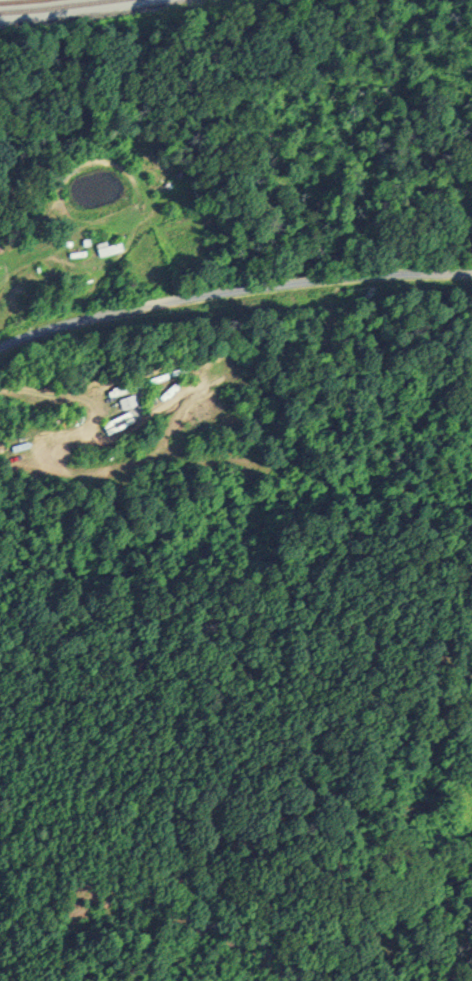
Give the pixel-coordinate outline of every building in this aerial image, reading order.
[(100,257),(124,249),(120,237),(96,245),(100,257)] [(119,399),(122,409),(137,405),(134,395),(119,399)] [(133,420),(128,411),(101,425),(105,434),(133,420)]
